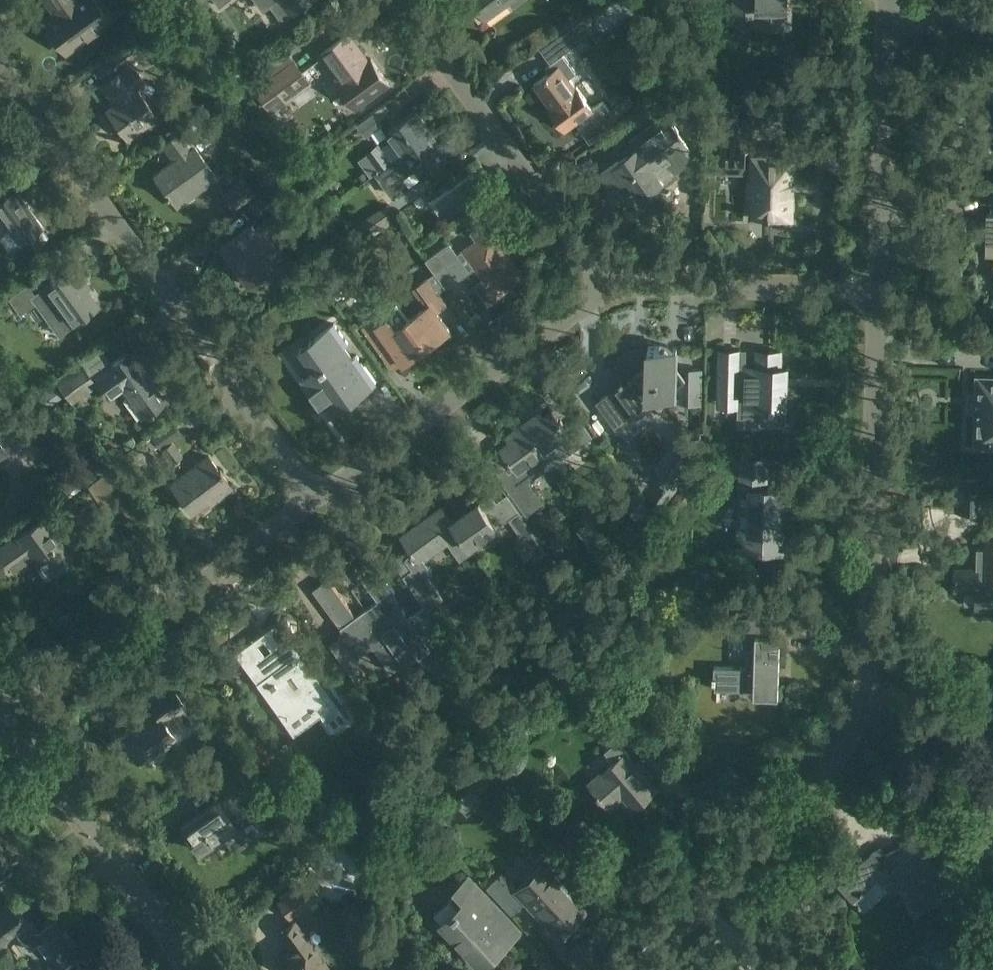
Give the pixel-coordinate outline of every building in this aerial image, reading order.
[(57,15),(45,24),(50,31),(49,36),(55,44),(59,44),(64,51),(85,36),(89,38),(97,32),(97,28),(108,19),(95,0),(45,0),(57,15)] [(265,10),(272,5),(281,17),(286,17),(291,14),(311,0),(258,0),(265,10)] [(473,1),(472,3),(474,6),(476,5),(486,19),(509,3),(512,6),(517,7),(527,0),(472,0),(473,1)] [(733,14),(753,15),(753,27),(790,28),(790,12),(787,11),(787,0),(733,0),(733,14)] [(555,37),(563,48),(594,26),(585,15),(555,37)] [(121,66),(152,43),(166,33),(158,21),(95,65),(106,81),(101,84),(110,97),(114,97),(118,102),(107,110),(127,138),(145,124),(142,120),(154,111),(137,88),(136,89),(134,86),(135,85),(121,66)] [(60,57),(68,70),(115,40),(108,28),(60,57)] [(304,71),(302,68),(288,48),(254,73),(261,82),(254,87),(272,111),(288,100),(297,111),(323,92),(336,82),(346,96),(355,108),(388,84),(370,58),(367,59),(349,34),(318,56),(321,60),(304,71)] [(576,88),(576,86),(575,86),(569,78),(576,72),(564,54),(546,67),(550,72),(534,83),(550,105),(550,106),(551,106),(576,88)] [(551,106),(550,106),(549,106),(564,128),(584,114),(598,133),(635,106),(628,96),(609,109),(602,99),(590,105),(576,86),(576,88),(551,106)] [(209,111),(180,132),(189,145),(219,124),(209,111)] [(375,173),(403,153),(402,152),(430,132),(415,111),(387,131),(393,139),(380,148),(377,145),(366,153),(378,170),(375,173)] [(634,138),(640,147),(602,172),(613,188),(629,177),(641,195),(698,157),(669,115),(634,138)] [(189,145),(180,132),(163,144),(174,161),(155,175),(175,203),(202,183),(205,187),(218,178),(195,145),(191,147),(189,145)] [(403,153),(375,173),(390,194),(406,182),(400,175),(415,165),(422,175),(446,158),(429,134),(430,133),(430,132),(402,152),(403,153)] [(749,219),(775,220),(775,222),(778,222),(778,220),(782,220),(782,219),(793,219),(794,159),(775,158),(775,156),(762,156),(751,156),(749,219)] [(41,227),(43,225),(29,206),(27,207),(14,188),(12,189),(2,175),(0,177),(0,214),(20,242),(28,236),(34,245),(47,236),(41,227)] [(234,209),(258,192),(248,177),(223,194),(234,209)] [(279,183),(251,204),(258,214),(287,193),(279,183)] [(409,202),(422,193),(417,184),(403,193),(409,202)] [(387,203),(356,226),(367,241),(398,218),(387,203)] [(251,284),(274,268),(286,259),(278,247),(263,228),(258,220),(250,226),(219,248),(230,263),(234,260),(251,284)] [(467,248),(479,266),(488,278),(485,280),(478,285),(489,301),(523,278),(484,223),(470,233),(476,242),(467,248)] [(19,260),(10,245),(0,251),(0,254),(8,267),(19,260)] [(469,273),(457,255),(450,245),(427,261),(435,273),(446,287),(447,289),(469,273)] [(26,283),(25,284),(9,296),(21,312),(35,302),(59,335),(72,324),(96,307),(78,283),(83,280),(72,265),(40,288),(33,293),(26,283)] [(426,308),(410,320),(428,345),(450,329),(437,310),(446,303),(438,293),(427,278),(413,288),(426,308)] [(364,330),(379,351),(392,342),(405,361),(428,345),(410,320),(408,321),(397,304),(389,318),(387,316),(376,323),(375,322),(364,330)] [(327,416),(374,381),(355,355),(351,357),(343,345),(346,343),(332,323),(307,341),(323,363),(300,380),(327,416)] [(616,384),(596,400),(617,427),(662,392),(675,393),(676,345),(647,345),(638,344),(629,346),(621,351),(616,358),(613,367),(613,376),(616,384)] [(85,362),(94,375),(99,381),(106,392),(118,383),(141,417),(163,401),(149,381),(152,379),(144,367),(141,369),(128,351),(111,363),(101,348),(80,362),(81,364),(85,362)] [(754,363),(745,363),(746,349),(718,348),(716,407),(738,407),(738,406),(788,407),(789,364),(784,364),(784,363),(782,363),(783,350),(754,349),(754,363)] [(75,401),(99,385),(84,363),(60,379),(75,401)] [(976,409),(980,409),(979,441),(992,441),(992,378),(981,378),(981,394),(977,394),(976,409)] [(538,411),(522,424),(552,464),(592,437),(581,422),(567,432),(550,410),(542,416),(538,411)] [(151,435),(160,447),(171,440),(181,432),(172,420),(151,435)] [(528,481),(552,464),(522,424),(504,437),(507,441),(500,447),(501,449),(508,459),(507,459),(510,463),(511,462),(517,471),(514,473),(512,472),(502,480),(526,514),(542,502),(528,481)] [(8,451),(0,439),(0,457),(8,451)] [(658,500),(664,504),(698,460),(685,450),(660,482),(667,488),(658,500)] [(209,456),(171,484),(190,511),(214,493),(216,497),(231,486),(209,456)] [(739,473),(739,486),(738,500),(750,501),(750,487),(769,488),(770,474),(739,473)] [(956,475),(955,511),(986,511),(987,476),(956,475)] [(697,484),(687,478),(676,494),(686,500),(697,484)] [(121,490),(115,482),(108,487),(114,496),(121,490)] [(750,487),(750,501),(749,528),(744,528),(743,549),(783,551),(783,530),(780,530),(781,503),(785,503),(785,489),(769,488),(750,487)] [(451,521),(450,521),(459,533),(458,533),(462,538),(469,547),(508,519),(519,534),(520,536),(531,528),(506,493),(496,500),(491,493),(479,502),(478,501),(462,512),(451,521)] [(647,506),(633,516),(641,527),(655,517),(647,506)] [(441,508),(402,537),(412,550),(411,551),(412,553),(406,557),(413,568),(404,575),(428,608),(444,597),(428,575),(432,572),(423,559),(458,533),(459,533),(450,521),(451,521),(441,508)] [(34,554),(46,572),(71,554),(42,514),(0,543),(0,558),(10,572),(15,569),(14,567),(34,554)] [(577,530),(587,544),(600,535),(589,521),(577,530)] [(955,570),(955,589),(975,589),(975,607),(992,608),(992,544),(986,544),(986,549),(977,549),(977,570),(955,570)] [(364,607),(365,610),(366,610),(385,637),(404,663),(416,654),(418,657),(431,648),(436,645),(457,676),(475,664),(451,633),(447,635),(424,605),(408,617),(391,593),(393,591),(394,592),(395,591),(374,562),(358,574),(358,575),(359,575),(378,600),(366,609),(365,607),(364,607)] [(391,673),(404,663),(385,637),(366,610),(365,610),(356,617),(329,580),(313,591),(340,627),(340,637),(348,637),(361,655),(366,651),(372,647),(391,673)] [(584,604),(570,600),(568,612),(581,615),(584,604)] [(749,616),(729,616),(729,636),(747,636),(746,668),(743,668),(743,667),(716,665),(715,680),(715,687),(744,688),(756,688),(756,693),(774,694),(778,694),(781,635),(774,635),(775,616),(773,613),(764,613),(762,615),(762,617),(749,616)] [(289,664),(260,685),(278,710),(304,691),(329,725),(331,723),(335,729),(337,728),(339,730),(351,722),(349,719),(352,717),(348,711),(350,709),(286,621),(267,635),(289,664)] [(156,711),(122,735),(131,748),(129,750),(136,760),(139,758),(140,760),(175,736),(167,726),(169,724),(167,720),(187,706),(170,683),(147,699),(156,711)] [(527,733),(539,729),(536,718),(524,722),(527,733)] [(601,773),(589,783),(597,792),(596,793),(600,797),(601,796),(609,806),(623,794),(635,808),(656,791),(627,756),(629,754),(618,741),(606,751),(615,760),(601,772),(601,773)] [(215,799),(180,824),(198,850),(233,825),(242,838),(262,823),(237,788),(245,783),(238,773),(230,779),(225,772),(206,786),(215,799)] [(16,858),(0,836),(0,870),(16,858)] [(877,850),(842,881),(856,897),(881,875),(885,878),(899,870),(920,906),(919,907),(919,908),(930,901),(933,906),(947,897),(932,871),(934,869),(915,836),(889,851),(886,845),(877,851),(877,850)] [(500,870),(486,884),(513,912),(526,899),(556,931),(583,906),(552,873),(544,881),(535,872),(517,888),(500,870)] [(309,880),(281,899),(277,902),(288,919),(320,896),(309,880)] [(464,885),(459,890),(469,900),(460,909),(442,925),(464,948),(480,965),(507,940),(502,935),(513,923),(498,908),(496,910),(468,881),(464,885)] [(880,895),(855,913),(863,924),(888,905),(880,895)] [(0,913),(0,941),(15,931),(28,949),(37,943),(45,953),(50,950),(59,963),(82,947),(58,914),(36,930),(29,920),(28,921),(14,903),(0,913)] [(277,957),(286,969),(316,969),(324,964),(292,920),(280,929),(292,946),(277,957)]
